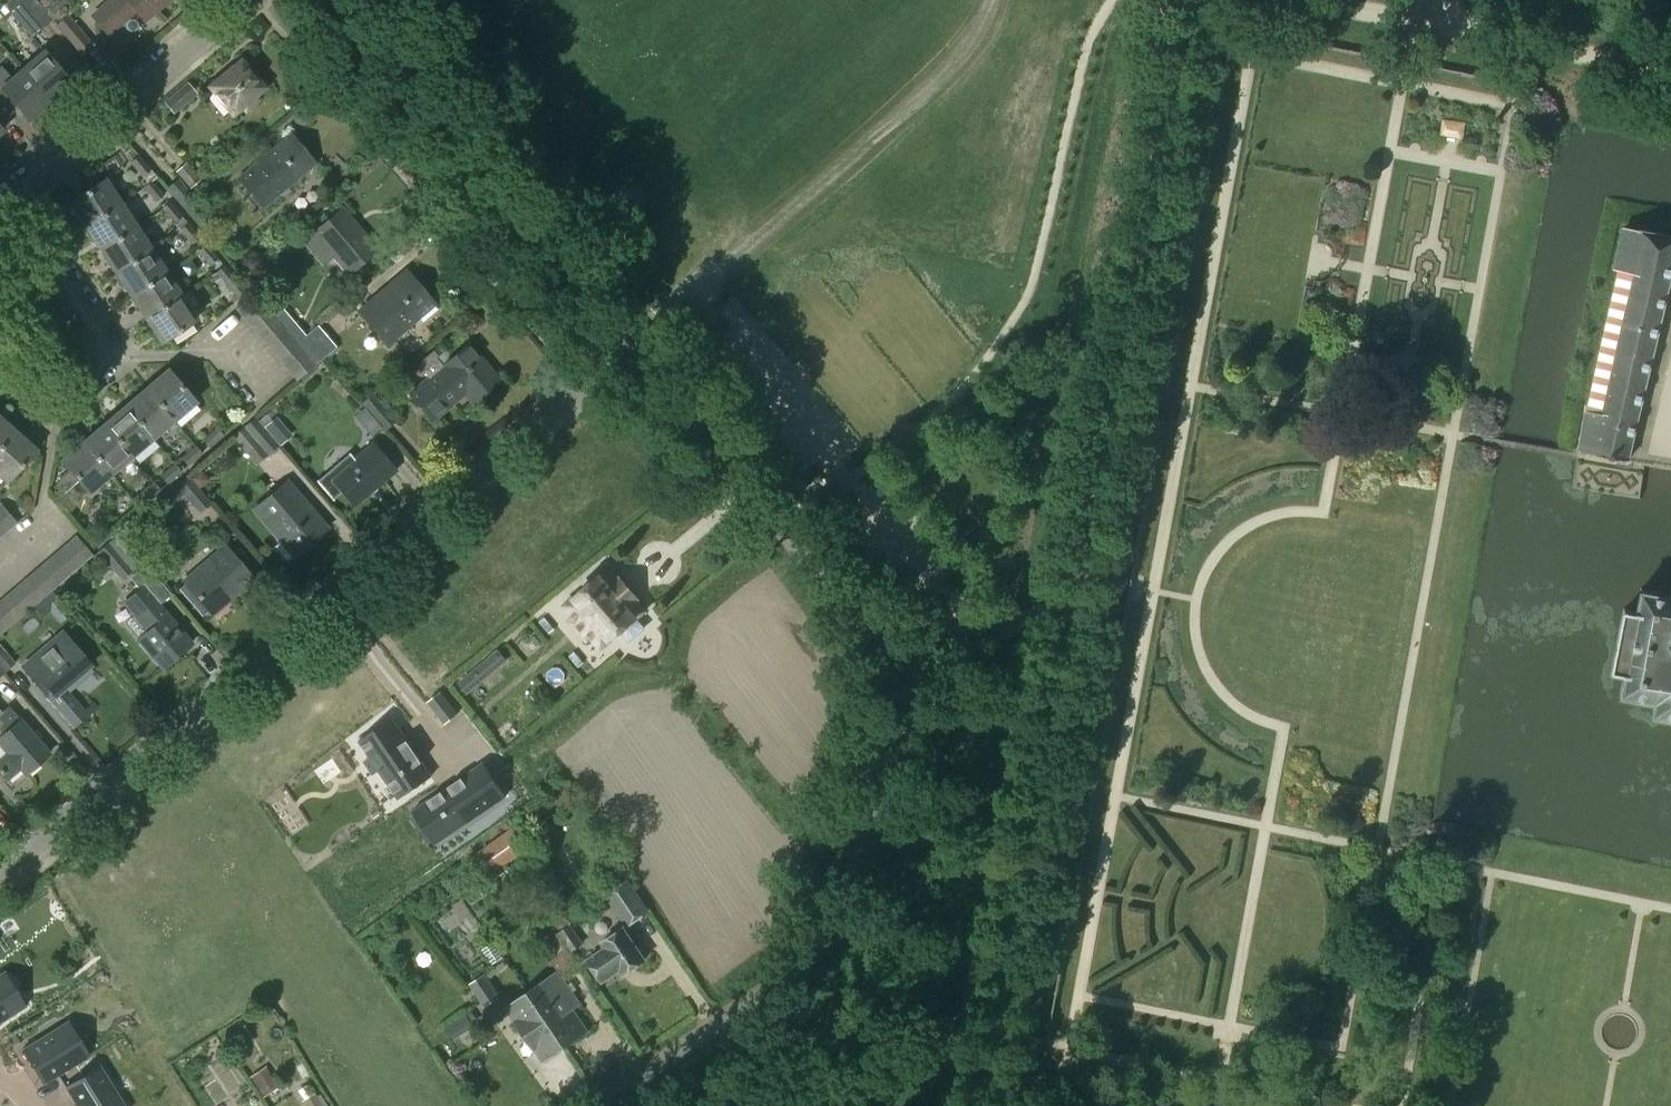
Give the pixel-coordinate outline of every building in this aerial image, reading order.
[(41,28),(52,19),(36,0),(2,0),(0,1),(0,2),(10,14),(21,4),(41,28)] [(93,16),(107,33),(135,9),(144,19),(167,0),(111,0),(93,16)] [(30,37),(41,28),(21,4),(10,14),(30,37)] [(67,14),(54,25),(79,54),(92,43),(67,14)] [(21,70),(49,102),(71,83),(43,51),(21,70)] [(262,87),(241,62),(211,87),(232,112),(239,106),(245,113),(260,100),(255,93),(262,87)] [(7,96),(28,120),(49,102),(21,70),(11,78),(0,66),(0,101),(7,96)] [(163,102),(173,114),(197,94),(187,82),(163,102)] [(239,179),(262,206),(313,162),(290,135),(239,179)] [(151,180),(152,181),(157,177),(138,155),(129,162),(147,183),(151,180)] [(200,178),(186,162),(175,172),(189,187),(200,178)] [(178,178),(175,180),(166,188),(204,233),(216,223),(178,178)] [(85,226),(120,203),(104,179),(69,202),(85,226)] [(151,180),(147,183),(143,187),(155,202),(164,195),(152,181),(151,180)] [(173,223),(182,216),(169,201),(161,208),(173,223)] [(120,203),(85,226),(100,249),(135,226),(120,203)] [(348,273),(375,249),(341,209),(303,241),(322,263),(332,255),(348,273)] [(191,245),(200,237),(188,222),(179,230),(191,245)] [(150,249),(135,226),(100,249),(115,272),(150,249)] [(1628,461),(1670,276),(1670,236),(1624,227),(1614,270),(1635,275),(1603,414),(1586,410),(1580,452),(1628,461)] [(210,266),(218,259),(206,244),(197,252),(210,266)] [(150,249),(115,272),(130,295),(165,272),(150,249)] [(247,292),(236,279),(223,265),(214,272),(227,287),(239,299),(247,292)] [(405,271),(359,311),(386,343),(418,316),(422,321),(437,309),(405,271)] [(165,272),(130,295),(145,318),(180,296),(165,272)] [(244,319),(264,302),(255,292),(235,309),(244,319)] [(180,296),(145,318),(161,342),(196,319),(180,296)] [(264,302),(244,319),(252,330),(273,313),(264,302)] [(273,313),(252,330),(261,340),(281,323),(273,313)] [(281,323),(261,340),(270,350),(290,333),(281,323)] [(297,342),(299,344),(307,354),(316,364),(336,347),(317,325),(304,336),(297,342)] [(297,326),(289,333),(290,333),(292,336),(297,342),(304,336),(297,326)] [(290,333),(270,350),(279,361),(299,344),(297,342),(292,336),(290,333)] [(299,344),(279,361),(287,371),(307,354),(299,344)] [(498,381),(468,345),(443,366),(436,357),(437,355),(433,350),(416,364),(428,378),(409,394),(432,420),(473,385),(482,395),(498,381)] [(316,364),(307,354),(287,371),(296,381),(316,364)] [(146,388),(173,420),(195,402),(167,370),(146,388)] [(146,388),(125,406),(152,438),(173,420),(146,388)] [(383,431),(395,420),(374,395),(361,405),(383,431)] [(152,438),(125,406),(103,424),(131,456),(152,438)] [(256,465),(276,448),(278,446),(255,417),(231,437),(256,465)] [(14,431),(0,419),(0,446),(14,431)] [(264,427),(273,438),(283,430),(273,419),(264,427)] [(103,424),(82,442),(109,474),(131,456),(103,424)] [(201,439),(209,448),(224,435),(216,427),(201,439)] [(0,446),(0,475),(7,481),(35,450),(14,431),(0,446)] [(109,474),(82,442),(61,461),(69,470),(77,480),(88,493),(109,474)] [(353,505),(382,481),(394,470),(372,444),(331,479),(353,505)] [(194,445),(180,458),(187,466),(202,453),(194,445)] [(159,476),(167,484),(181,472),(173,463),(159,476)] [(63,492),(77,480),(69,470),(56,483),(63,492)] [(201,471),(191,480),(199,489),(209,481),(201,471)] [(199,514),(208,507),(211,504),(199,489),(191,480),(186,474),(162,495),(172,505),(183,495),(199,514)] [(145,502),(160,490),(152,481),(138,494),(145,502)] [(254,510),(293,556),(326,528),(286,482),(254,510)] [(6,532),(17,523),(0,503),(0,525),(6,532)] [(119,533),(107,543),(98,552),(121,580),(131,572),(143,562),(119,533)] [(75,535),(65,544),(82,564),(93,555),(75,535)] [(65,544),(55,553),(72,573),(82,564),(65,544)] [(251,579),(223,547),(184,582),(211,613),(251,579)] [(72,573),(55,553),(45,561),(62,581),(72,573)] [(45,561),(35,570),(52,590),(62,581),(45,561)] [(637,599),(619,578),(617,579),(609,569),(565,606),(574,617),(570,620),(587,641),(591,637),(600,648),(621,630),(629,641),(644,629),(635,618),(644,610),(636,601),(637,599)] [(52,590),(35,570),(24,579),(42,599),(52,590)] [(24,579),(14,587),(31,607),(42,599),(24,579)] [(14,587),(4,596),(21,616),(31,607),(14,587)] [(162,667),(190,644),(142,587),(124,602),(149,630),(138,639),(162,667)] [(51,592),(33,607),(41,617),(59,601),(51,592)] [(1642,592),(1638,613),(1623,610),(1612,673),(1625,675),(1621,697),(1656,703),(1653,717),(1670,720),(1670,597),(1642,592)] [(4,596),(0,599),(0,612),(11,625),(21,616),(4,596)] [(0,612),(0,632),(1,633),(11,625),(0,612)] [(63,688),(90,665),(62,631),(25,663),(32,670),(27,674),(38,687),(42,683),(49,691),(45,694),(73,726),(86,715),(63,688)] [(4,673),(15,663),(0,646),(0,668),(4,673)] [(497,651),(491,656),(498,666),(505,660),(497,651)] [(481,680),(473,671),(460,682),(467,691),(481,680)] [(445,724),(459,713),(441,690),(427,701),(445,724)] [(4,710),(0,705),(0,734),(1,736),(0,736),(0,773),(6,779),(19,768),(25,774),(49,754),(19,719),(8,706),(4,710)] [(396,717),(363,739),(374,756),(385,749),(394,762),(384,770),(403,799),(436,776),(396,717)] [(479,769),(420,809),(443,842),(502,802),(479,769)] [(467,859),(481,880),(503,863),(505,865),(528,849),(512,826),(467,859)] [(626,927),(646,913),(650,911),(628,878),(603,894),(626,927)] [(564,927),(570,923),(578,918),(565,900),(551,910),(564,927)] [(570,923),(564,927),(557,933),(572,954),(585,945),(570,923)] [(587,959),(602,982),(620,970),(623,974),(645,959),(624,927),(601,942),(605,947),(587,959)] [(528,993),(565,1045),(587,1030),(572,1008),(579,1003),(558,972),(528,993)] [(484,1006),(497,998),(500,996),(484,973),(469,983),(484,1006)] [(565,1045),(528,993),(506,1008),(543,1061),(565,1045)] [(450,1035),(473,1021),(466,1009),(442,1023),(450,1035)] [(68,1021),(21,1049),(43,1083),(89,1055),(68,1021)] [(65,1086),(77,1105),(124,1105),(99,1065),(65,1086)] [(265,1067),(250,1077),(260,1092),(275,1083),(265,1067)] [(314,1093),(300,1101),(304,1105),(323,1105),(314,1093)]
